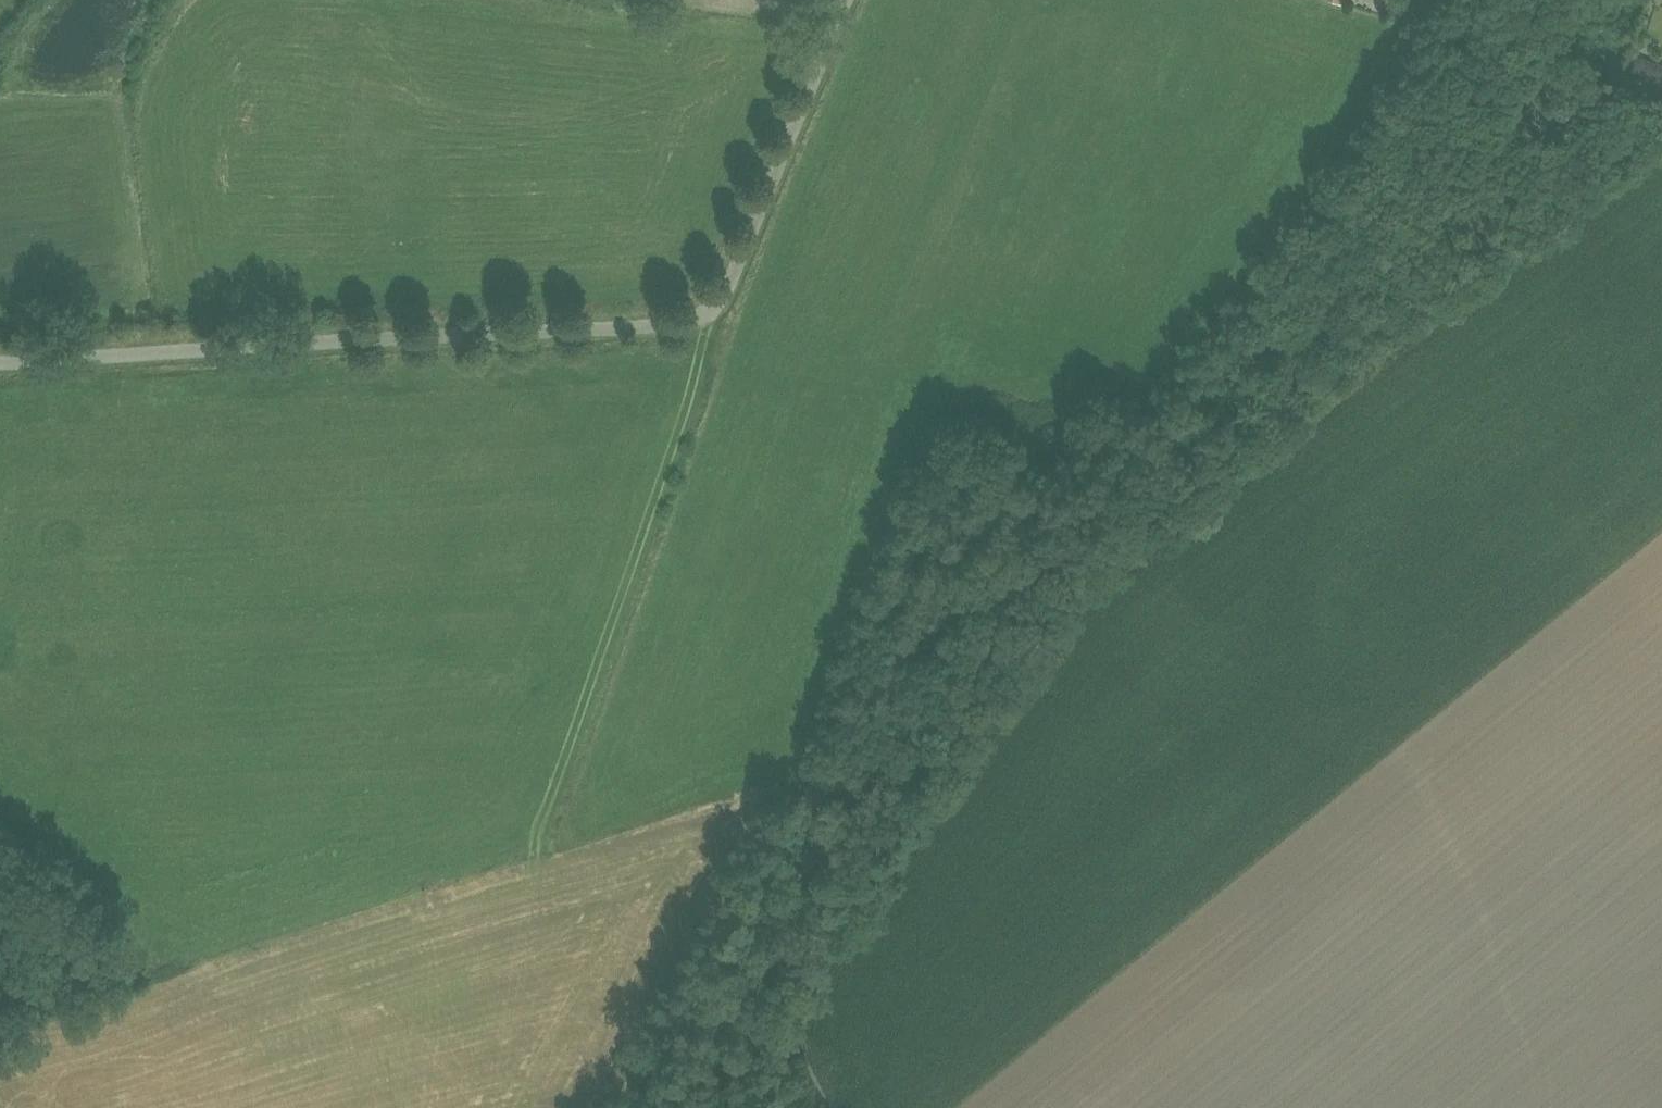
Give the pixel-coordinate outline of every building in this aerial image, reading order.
[(1637,58),(1631,77),(1661,88),(1661,66),(1637,58)]
